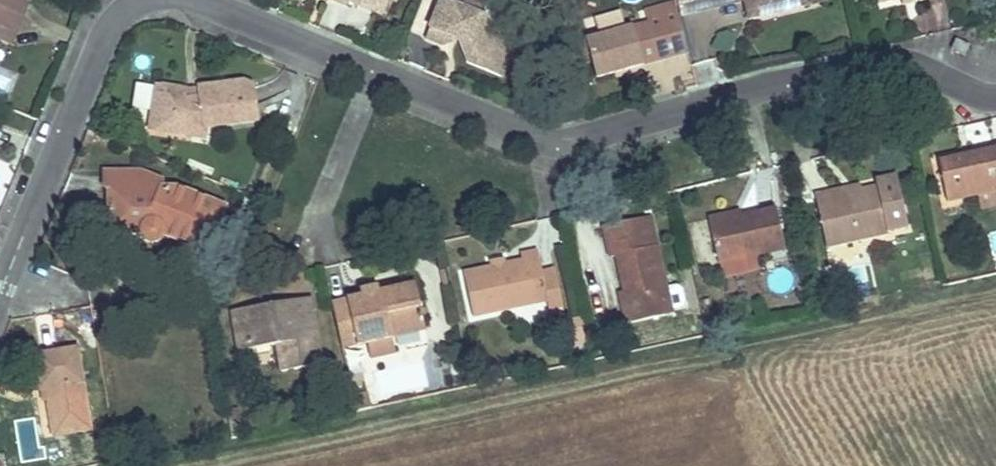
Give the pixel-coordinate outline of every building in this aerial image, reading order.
[(21,17),(26,3),(19,0),(0,0),(0,8),(21,17)] [(359,3),(380,12),(385,0),(363,0),(359,3)] [(460,29),(465,42),(506,59),(516,34),(495,25),(490,9),(481,4),(483,0),(439,0),(437,4),(453,10),(451,14),(463,19),(460,29)] [(596,70),(614,66),(614,61),(625,59),(626,63),(660,55),(689,48),(677,0),(675,0),(648,6),(651,18),(587,33),(596,70)] [(760,15),(776,12),(774,6),(784,4),(786,9),(811,3),(810,0),(756,0),(760,15)] [(427,28),(444,35),(460,29),(463,19),(451,14),(453,10),(437,4),(427,28)] [(14,34),(21,17),(0,8),(0,28),(14,34)] [(9,48),(14,34),(0,28),(0,44),(9,48)] [(971,45),(958,39),(954,48),(967,54),(971,45)] [(469,52),(503,66),(506,59),(465,42),(469,52)] [(194,122),(207,124),(257,119),(252,86),(244,81),(198,87),(199,100),(183,100),(183,89),(155,84),(149,128),(193,134),(194,122)] [(199,100),(198,87),(183,89),(183,100),(199,100)] [(193,134),(205,136),(207,124),(194,122),(193,134)] [(995,189),(995,147),(940,160),(949,200),(995,189)] [(140,171),(108,172),(109,188),(180,187),(140,171)] [(879,185),(863,188),(834,194),(833,187),(817,190),(829,246),(890,233),(889,230),(909,226),(899,174),(877,178),(879,185)] [(834,194),(863,188),(862,181),(833,187),(834,194)] [(163,232),(206,249),(224,205),(180,187),(109,188),(111,233),(143,232),(143,233),(145,237),(148,239),(151,240),(155,240),(158,238),(161,236),(163,232)] [(777,208),(741,217),(710,224),(718,263),(786,248),(777,208)] [(710,224),(741,217),(740,209),(708,216),(710,224)] [(648,246),(658,244),(651,216),(642,218),(648,246)] [(648,246),(642,218),(604,227),(610,258),(617,256),(625,292),(631,323),(673,314),(658,244),(648,246)] [(507,262),(494,264),(466,270),(475,314),(551,298),(545,268),(540,248),(523,251),(525,258),(507,262)] [(493,257),(494,264),(507,262),(505,254),(493,257)] [(558,265),(545,268),(551,298),(554,312),(567,309),(558,265)] [(350,327),(340,329),(345,349),(426,330),(415,282),(380,290),(379,284),(360,288),(362,294),(343,299),(350,327)] [(631,323),(625,292),(618,294),(625,324),(631,323)] [(250,331),(253,346),(279,342),(283,369),(324,362),(313,297),(296,300),(298,313),(277,317),(275,304),(235,310),(239,333),(250,331)] [(350,327),(343,299),(333,301),(340,329),(350,327)] [(296,300),(275,304),(277,317),(298,313),(296,300)] [(250,331),(239,333),(241,348),(253,346),(250,331)] [(47,392),(49,405),(53,429),(91,423),(79,352),(35,359),(41,393),(47,392)] [(43,406),(49,405),(47,392),(41,393),(43,406)]
